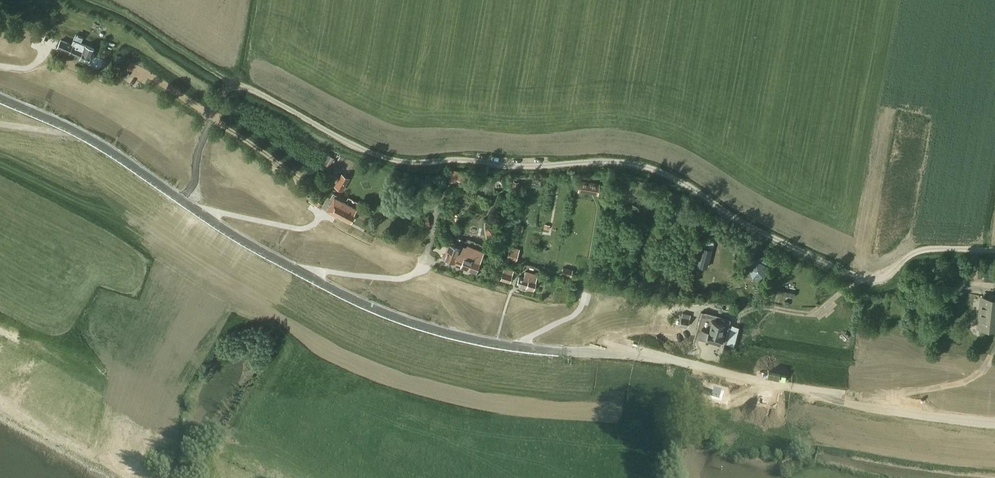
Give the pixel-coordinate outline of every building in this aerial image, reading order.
[(74,40),(72,45),(67,43),(61,40),(57,49),(75,56),(74,58),(88,63),(92,54),(94,49),(74,40)] [(328,166),(333,157),(326,154),(321,163),(328,166)] [(460,187),(466,176),(454,170),(448,181),(460,187)] [(350,177),(341,173),(334,187),(343,191),(350,177)] [(596,196),(598,186),(577,183),(576,193),(596,196)] [(335,214),(337,215),(350,223),(355,215),(354,214),(357,209),(335,197),(327,211),(334,215),(335,214)] [(318,207),(321,203),(311,198),(309,202),(318,207)] [(456,262),(462,264),(461,268),(476,273),(483,254),(468,248),(467,251),(449,244),(444,260),(455,264),(456,262)] [(697,265),(710,268),(715,249),(702,245),(697,265)] [(520,249),(510,247),(507,260),(517,262),(520,249)] [(749,267),(753,276),(763,275),(765,266),(757,261),(749,267)] [(500,280),(510,283),(514,270),(504,267),(500,280)] [(561,274),(571,277),(573,270),(563,267),(561,274)] [(983,280),(994,282),(994,269),(984,267),(983,280)] [(517,285),(522,287),(521,289),(526,291),(526,288),(533,290),(538,275),(526,271),(524,278),(520,277),(517,285)] [(992,328),(992,326),(994,326),(994,294),(990,294),(989,299),(987,299),(987,302),(983,302),(980,327),(992,328)] [(683,313),(680,325),(688,327),(691,315),(683,313)] [(704,330),(702,339),(724,346),(727,336),(724,336),(727,326),(715,323),(713,332),(704,330)] [(714,389),(713,395),(720,397),(721,391),(714,389)]
